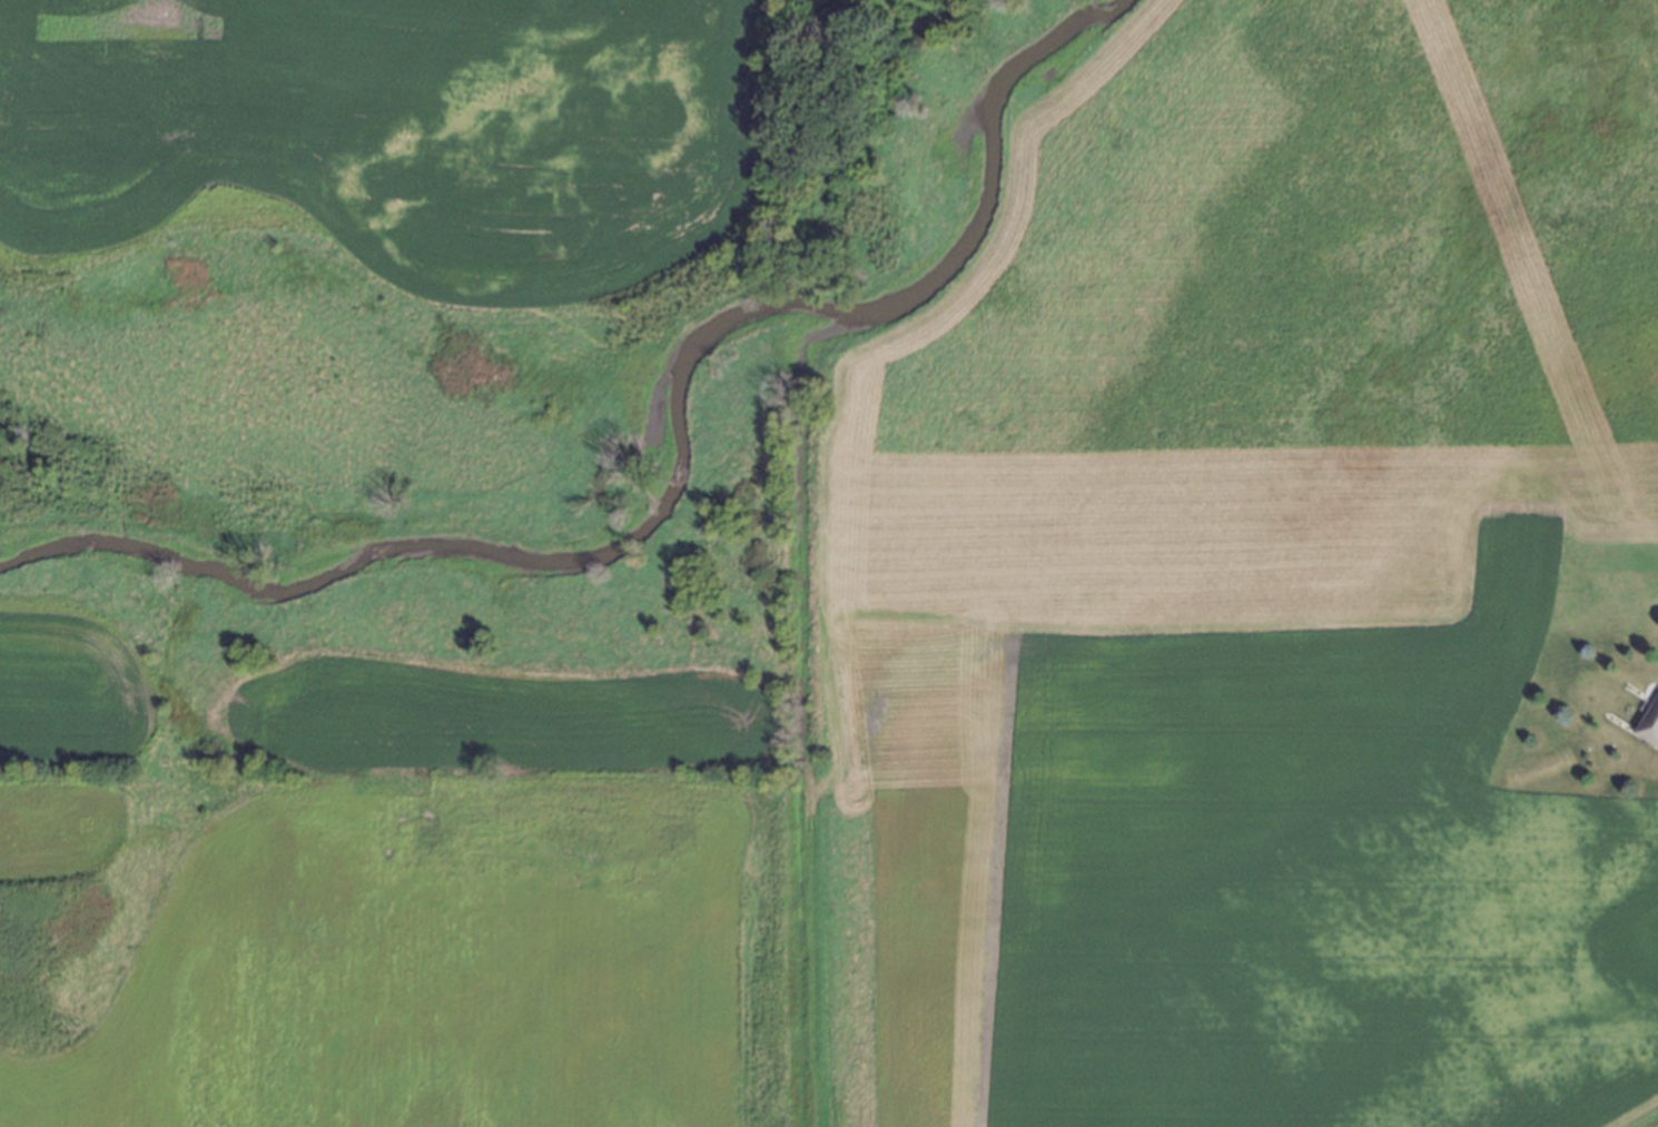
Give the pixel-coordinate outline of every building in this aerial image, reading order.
[(1635,730),(1657,692),(1657,746),(1635,730)]
